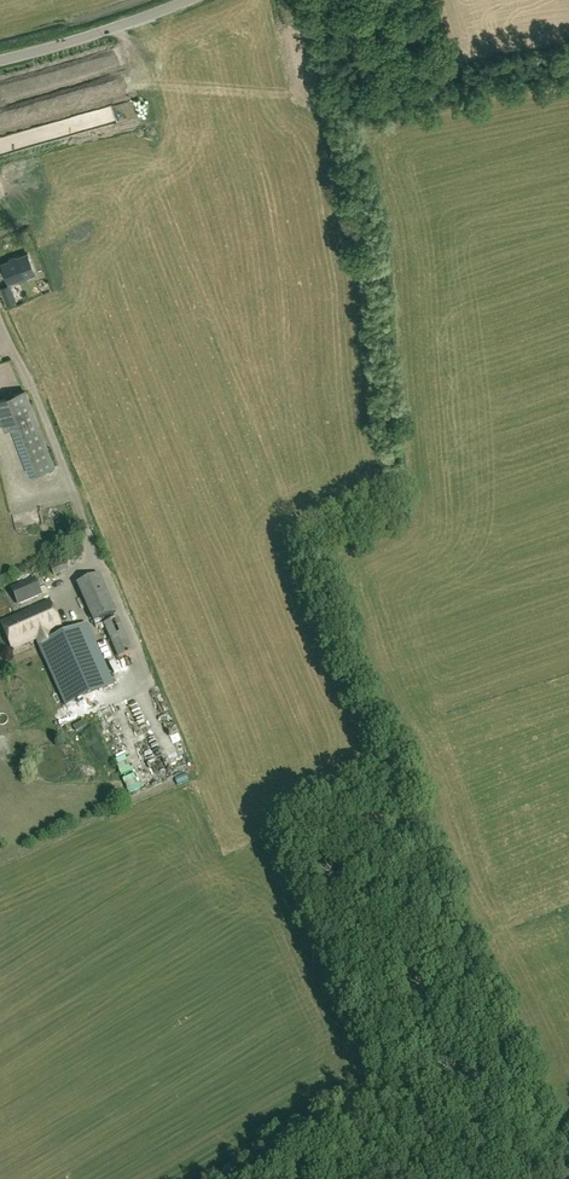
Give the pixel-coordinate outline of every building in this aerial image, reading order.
[(38,103),(44,118),(59,112),(53,97),(38,103)] [(10,282),(34,273),(27,254),(3,264),(10,282)] [(7,303),(15,300),(9,284),(1,287),(7,303)] [(25,391),(0,400),(0,419),(5,432),(14,428),(32,476),(55,467),(25,391)] [(42,514),(21,517),(23,527),(44,524),(42,514)] [(53,577),(68,570),(63,559),(48,565),(53,577)] [(93,622),(115,613),(99,575),(77,584),(93,622)] [(41,594),(34,579),(13,588),(19,603),(41,594)] [(56,638),(53,632),(64,627),(52,601),(1,623),(13,650),(37,639),(66,706),(113,685),(87,625),(56,638)] [(118,658),(133,652),(118,618),(104,625),(118,658)] [(123,670),(126,681),(135,679),(133,668),(123,670)] [(99,707),(113,707),(113,698),(99,697),(99,707)] [(78,707),(82,720),(89,718),(84,705),(78,707)]
